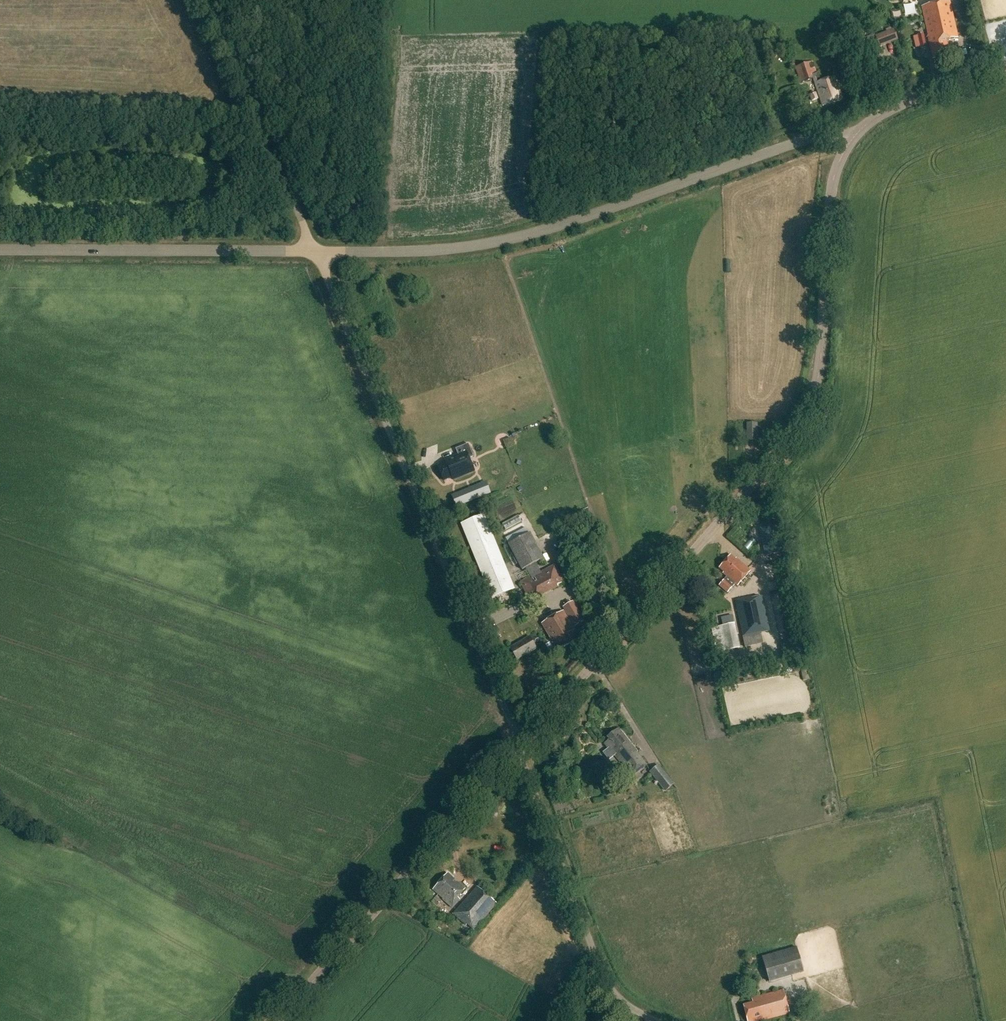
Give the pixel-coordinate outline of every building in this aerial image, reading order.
[(949,1),(921,6),(932,59),(949,56),(945,41),(957,38),(949,1)] [(997,20),(998,27),(993,28),(994,31),(1005,29),(1005,19),(997,20)] [(897,40),(893,28),(874,35),(878,47),(897,40)] [(921,34),(916,35),(918,47),(924,46),(921,34)] [(992,38),(995,48),(1005,45),(1003,36),(992,38)] [(793,67),(799,83),(816,77),(811,61),(793,67)] [(841,99),(835,78),(816,83),(822,105),(841,99)] [(755,441),(755,425),(744,425),(744,442),(755,441)] [(423,451),(428,468),(442,463),(437,447),(423,451)] [(466,455),(449,462),(450,465),(438,470),(444,483),(452,480),(453,483),(475,474),(469,461),(474,460),(468,447),(464,449),(466,455)] [(491,494),(486,483),(451,497),(456,508),(491,494)] [(758,505),(762,523),(771,521),(765,498),(758,505)] [(484,514),(460,523),(491,598),(514,589),(484,514)] [(522,569),(526,567),(531,577),(521,582),(530,600),(536,597),(537,599),(558,588),(557,586),(563,582),(554,564),(540,572),(535,562),(543,558),(529,532),(528,533),(525,527),(506,537),(509,543),(508,543),(522,569)] [(725,596),(733,587),(735,589),(749,573),(735,560),(733,562),(728,557),(716,571),(725,579),(717,589),(725,596)] [(479,597),(476,591),(475,588),(470,590),(474,599),(479,597)] [(752,597),(735,600),(742,637),(769,631),(762,597),(752,599),(752,597)] [(573,600),(562,607),(574,627),(585,620),(573,600)] [(572,632),(574,631),(563,612),(542,624),(557,652),(577,640),(572,632)] [(740,647),(734,623),(711,628),(716,653),(740,647)] [(529,637),(509,649),(517,661),(536,649),(529,637)] [(614,757),(621,766),(623,764),(633,776),(646,766),(636,753),(637,752),(619,729),(607,739),(609,741),(604,745),(607,750),(603,754),(609,761),(614,757)] [(447,873),(432,889),(450,905),(465,889),(447,873)] [(467,924),(474,930),(497,903),(477,886),(453,913),(455,915),(454,916),(465,926),(467,924)] [(435,897),(431,902),(436,907),(441,902),(435,897)] [(762,956),(769,982),(803,972),(796,946),(762,956)] [(784,990),(752,999),(754,1007),(745,1009),(748,1020),(765,1020),(790,1015),(784,990)]
